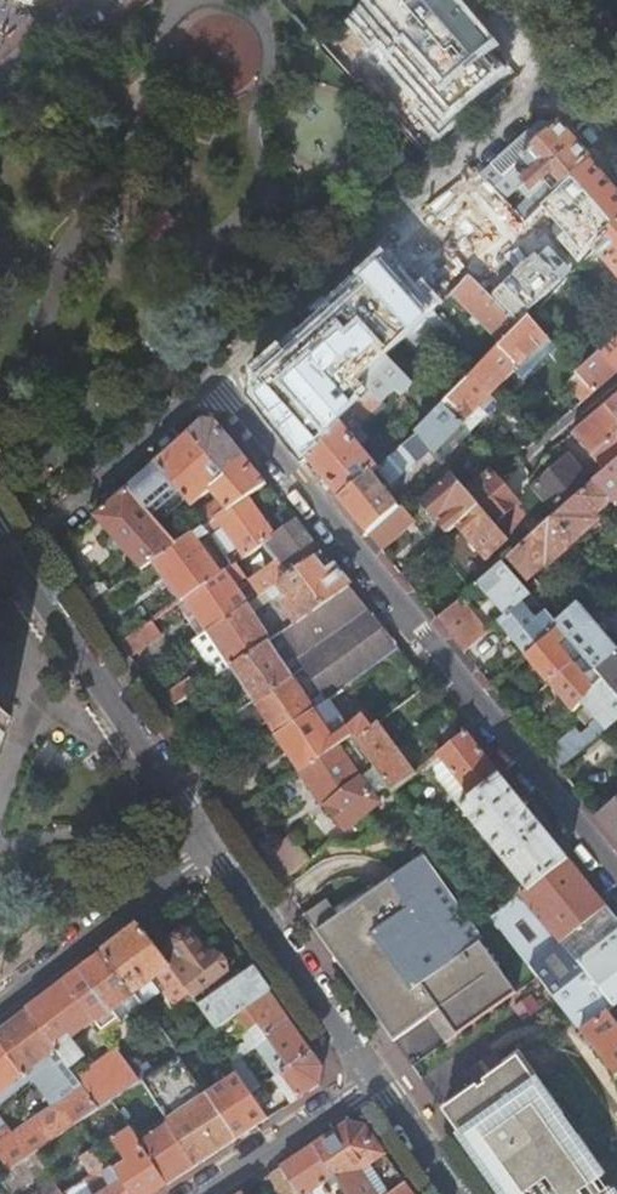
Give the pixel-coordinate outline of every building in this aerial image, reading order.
[(396,16),(382,27),(379,25),(337,62),(358,87),(362,84),(380,67),(390,58),(453,2),(452,0),(382,0),(396,16)] [(493,47),(453,2),(390,58),(398,67),(424,43),(433,53),(429,57),(431,63),(437,71),(444,74),(448,70),(457,80),(460,76),(493,47)] [(322,45),(333,35),(318,19),(305,31),(319,47),(322,45)] [(506,61),(493,47),(460,76),(469,86),(461,93),(468,101),(475,94),(486,107),(501,94),(519,78),(506,61)] [(398,67),(390,58),(380,67),(388,76),(398,67)] [(388,76),(380,67),(362,84),(403,128),(421,111),(388,76)] [(478,114),(486,107),(475,94),(468,101),(478,114)] [(466,125),(440,95),(421,111),(403,128),(430,157),(466,125)] [(539,122),(489,167),(500,178),(557,125),(556,123),(555,123),(553,125),(539,122)] [(538,212),(589,161),(557,125),(500,178),(492,186),(501,195),(513,184),(520,191),(524,195),(517,201),(522,205),(526,201),(538,212)] [(519,328),(528,319),(593,251),(616,226),(616,194),(589,161),(538,212),(525,224),(470,278),(519,328)] [(301,433),(314,450),(369,393),(359,382),(386,357),(451,296),(470,278),(525,224),(487,185),(296,354),(278,370),(274,401),(284,414),(301,433)] [(179,214),(164,208),(151,218),(153,233),(168,240),(181,230),(179,214)] [(593,251),(615,278),(609,284),(616,292),(616,226),(593,251)] [(451,296),(500,347),(519,328),(470,278),(451,296)] [(500,347),(447,401),(465,421),(490,397),(514,373),(519,377),(527,369),(522,365),(541,347),(547,340),(528,319),(519,328),(500,347)] [(600,354),(616,373),(616,339),(600,354)] [(558,353),(547,340),(541,347),(545,351),(552,359),(558,353)] [(545,351),(541,347),(522,365),(527,369),(545,351)] [(600,354),(577,375),(593,394),(616,373),(600,354)] [(329,487),(340,500),(370,473),(375,469),(378,467),(360,445),(367,438),(358,428),(362,425),(364,427),(384,407),(381,404),(394,391),(399,397),(411,385),(386,357),(359,382),(369,393),(314,450),(306,459),(316,471),(329,487)] [(495,401),(519,377),(514,373),(490,397),(495,401)] [(577,375),(574,373),(561,384),(580,405),(593,394),(577,375)] [(607,406),(616,418),(616,397),(607,406)] [(422,442),(432,454),(457,430),(462,434),(470,426),(465,421),(447,401),(415,434),(422,442)] [(608,473),(616,464),(616,418),(607,406),(605,406),(572,434),(592,459),(594,457),(608,473)] [(246,498),(266,485),(215,423),(202,421),(152,464),(179,496),(191,508),(208,492),(215,501),(198,516),(207,525),(246,498)] [(407,456),(422,442),(415,434),(378,467),(375,469),(386,483),(394,482),(414,464),(407,456)] [(558,517),(595,484),(597,482),(594,477),(589,481),(570,459),(534,491),(558,517)] [(179,496),(152,464),(125,488),(152,519),(179,496)] [(615,506),(616,505),(616,464),(608,473),(597,482),(595,484),(610,501),(615,506)] [(507,542),(516,554),(533,538),(521,524),(529,517),(517,504),(490,472),(465,494),(478,508),(493,526),(507,542)] [(340,500),(368,535),(398,507),(370,473),(340,500)] [(458,525),(478,508),(465,494),(451,477),(422,503),(436,519),(437,518),(450,533),(458,525)] [(593,517),(610,501),(595,484),(558,517),(551,523),(571,545),(598,522),(593,517)] [(93,517),(140,571),(152,562),(175,546),(152,519),(125,488),(93,517)] [(230,567),(235,564),(269,540),(274,537),(246,498),(207,525),(202,528),(206,535),(219,526),(239,551),(226,561),(230,567)] [(368,535),(380,550),(412,523),(398,507),(368,535)] [(487,559),(507,542),(493,526),(478,508),(458,525),(487,559)] [(313,559),(321,554),(296,522),(274,537),(269,540),(235,564),(241,572),(259,597),(266,591),(281,581),(313,559)] [(547,567),(571,545),(551,523),(533,538),(516,554),(504,564),(531,596),(540,589),(530,578),(545,565),(547,567)] [(219,526),(206,535),(226,561),(239,551),(219,526)] [(152,562),(179,602),(184,599),(221,573),(197,541),(206,535),(202,528),(175,546),(152,562)] [(332,567),(321,554),(313,559),(323,573),(332,567)] [(296,623),(348,587),(332,567),(323,573),(313,559),(281,581),(266,591),(272,600),(277,596),(296,623)] [(184,599),(207,632),(227,619),(247,605),(230,579),(241,572),(235,564),(230,567),(221,573),(184,599)] [(505,617),(531,596),(504,564),(478,586),(505,617)] [(314,712),(400,650),(348,587),(296,623),(279,634),(303,668),(301,669),(318,696),(308,702),(290,676),(253,703),(229,720),(239,734),(254,724),(257,729),(267,724),(276,738),(314,712)] [(531,596),(555,625),(564,617),(540,589),(531,596)] [(259,597),(247,605),(252,613),(272,600),(266,591),(259,597)] [(525,655),(558,628),(555,625),(531,596),(505,617),(499,622),(525,655)] [(436,619),(462,652),(491,628),(487,623),(482,627),(460,600),(436,619)] [(596,672),(616,653),(616,650),(598,627),(578,604),(564,617),(555,625),(558,628),(582,656),(596,672)] [(227,619),(250,654),(269,641),(252,613),(247,605),(227,619)] [(210,654),(222,673),(230,668),(250,654),(227,619),(207,632),(217,649),(210,654)] [(118,644),(129,659),(161,637),(150,621),(118,644)] [(572,665),(582,656),(558,628),(525,655),(549,685),(572,665)] [(207,632),(199,638),(210,654),(217,649),(207,632)] [(230,668),(253,703),(290,676),(301,669),(303,668),(279,634),(269,641),(250,654),(230,668)] [(605,683),(616,697),(616,653),(596,672),(597,674),(605,683)] [(549,685),(573,713),(582,704),(605,683),(597,674),(587,673),(582,677),(572,665),(549,685)] [(155,698),(165,713),(193,694),(183,680),(155,698)] [(606,733),(616,724),(616,697),(605,683),(582,704),(606,733)] [(12,716),(0,712),(0,750),(12,716)] [(299,772),(352,736),(369,725),(360,716),(347,729),(345,726),(342,728),(345,731),(332,738),(324,726),(314,712),(276,738),(286,752),(282,755),(285,761),(290,757),(294,764),(299,772)] [(438,756),(467,732),(450,712),(422,735),(438,756)] [(392,793),(394,791),(415,774),(376,720),(369,725),(352,736),(374,766),(373,767),(386,785),(392,793)] [(472,799),(502,775),(467,732),(438,756),(424,767),(430,775),(432,773),(444,763),(449,769),(455,778),(472,799)] [(559,771),(587,749),(574,733),(546,755),(546,756),(559,771)] [(299,772),(323,808),(373,767),(374,766),(352,736),(299,772)] [(432,773),(461,808),(472,799),(455,778),(449,769),(444,763),(432,773)] [(343,833),(378,804),(372,796),(386,785),(373,767),(323,808),(343,833)] [(519,897),(569,858),(502,775),(472,799),(461,808),(523,886),(515,892),(519,897)] [(596,817),(616,843),(616,801),(596,817)] [(447,819),(427,835),(433,842),(453,826),(447,819)] [(309,861),(291,835),(263,858),(281,884),(309,861)] [(516,993),(420,858),(337,917),(315,932),(338,963),(384,1028),(394,1043),(427,1019),(439,1011),(456,1036),(516,993)] [(577,966),(559,943),(608,906),(569,858),(519,897),(492,919),(499,928),(544,987),(581,1034),(616,1005),(616,935),(577,966)] [(337,917),(326,901),(304,916),(315,932),(337,917)] [(608,906),(559,943),(577,966),(616,935),(616,918),(608,906)] [(162,957),(139,927),(105,952),(135,994),(170,969),(162,957)] [(190,995),(192,998),(226,972),(215,955),(210,959),(191,933),(183,931),(171,940),(171,945),(174,949),(162,957),(170,969),(180,982),(190,995)] [(135,994),(105,952),(66,982),(95,1020),(105,1034),(120,1023),(111,1010),(121,1003),(130,1015),(143,1006),(135,994)] [(235,1017),(269,992),(254,971),(200,1010),(216,1031),(235,1017)] [(66,982),(27,1011),(55,1050),(95,1020),(66,982)] [(175,1006),(190,995),(180,982),(165,992),(175,1006)] [(262,1043),(291,1023),(269,992),(235,1017),(247,1033),(242,1036),(246,1042),(228,1054),(234,1063),(240,1059),(262,1043)] [(111,1010),(120,1023),(130,1015),(121,1003),(111,1010)] [(615,1078),(616,1076),(616,1005),(581,1034),(615,1078)] [(55,1050),(27,1011),(10,1024),(0,1032),(0,1092),(55,1050)] [(439,1011),(427,1019),(445,1044),(456,1036),(439,1011)] [(288,1068),(313,1052),(291,1023),(262,1043),(265,1047),(270,1043),(283,1061),(288,1068)] [(208,1036),(215,1046),(219,1043),(214,1032),(208,1036)] [(105,1034),(65,1063),(83,1088),(100,1110),(112,1102),(141,1082),(105,1034)] [(0,1092),(0,1144),(83,1088),(65,1063),(55,1050),(0,1092)] [(324,1067),(313,1052),(288,1068),(281,1073),(275,1077),(293,1103),(320,1086),(324,1067)] [(197,1166),(236,1141),(207,1096),(188,1072),(178,1058),(141,1082),(169,1124),(197,1166)] [(595,1185),(604,1179),(518,1058),(443,1111),(501,1193),(602,1193),(595,1185)] [(237,1078),(250,1094),(261,1087),(240,1059),(234,1063),(229,1066),(237,1078)] [(276,1066),(281,1073),(288,1068),(283,1061),(276,1066)] [(236,1141),(268,1120),(250,1094),(237,1078),(207,1096),(236,1141)] [(9,1172),(36,1153),(82,1122),(100,1110),(83,1088),(0,1144),(0,1160),(9,1172)] [(168,1186),(197,1166),(169,1124),(140,1144),(168,1186)] [(405,1182),(383,1151),(365,1127),(347,1124),(332,1133),(315,1145),(335,1175),(347,1193),(390,1193),(405,1182)] [(102,1153),(108,1162),(114,1170),(129,1193),(155,1193),(168,1186),(140,1144),(131,1130),(113,1141),(115,1144),(102,1153)] [(315,1145),(281,1167),(298,1193),(327,1193),(328,1193),(321,1183),(335,1175),(315,1145)] [(114,1170),(108,1162),(102,1153),(99,1148),(85,1157),(98,1177),(88,1184),(95,1193),(129,1193),(114,1170)] [(0,1178),(0,1179),(10,1193),(32,1193),(37,1191),(39,1193),(63,1193),(36,1153),(9,1172),(0,1178)] [(281,1167),(264,1179),(274,1193),(298,1193),(281,1167)] [(405,1182),(390,1193),(413,1193),(405,1182)] [(73,1193),(95,1193),(88,1184),(73,1193)]
